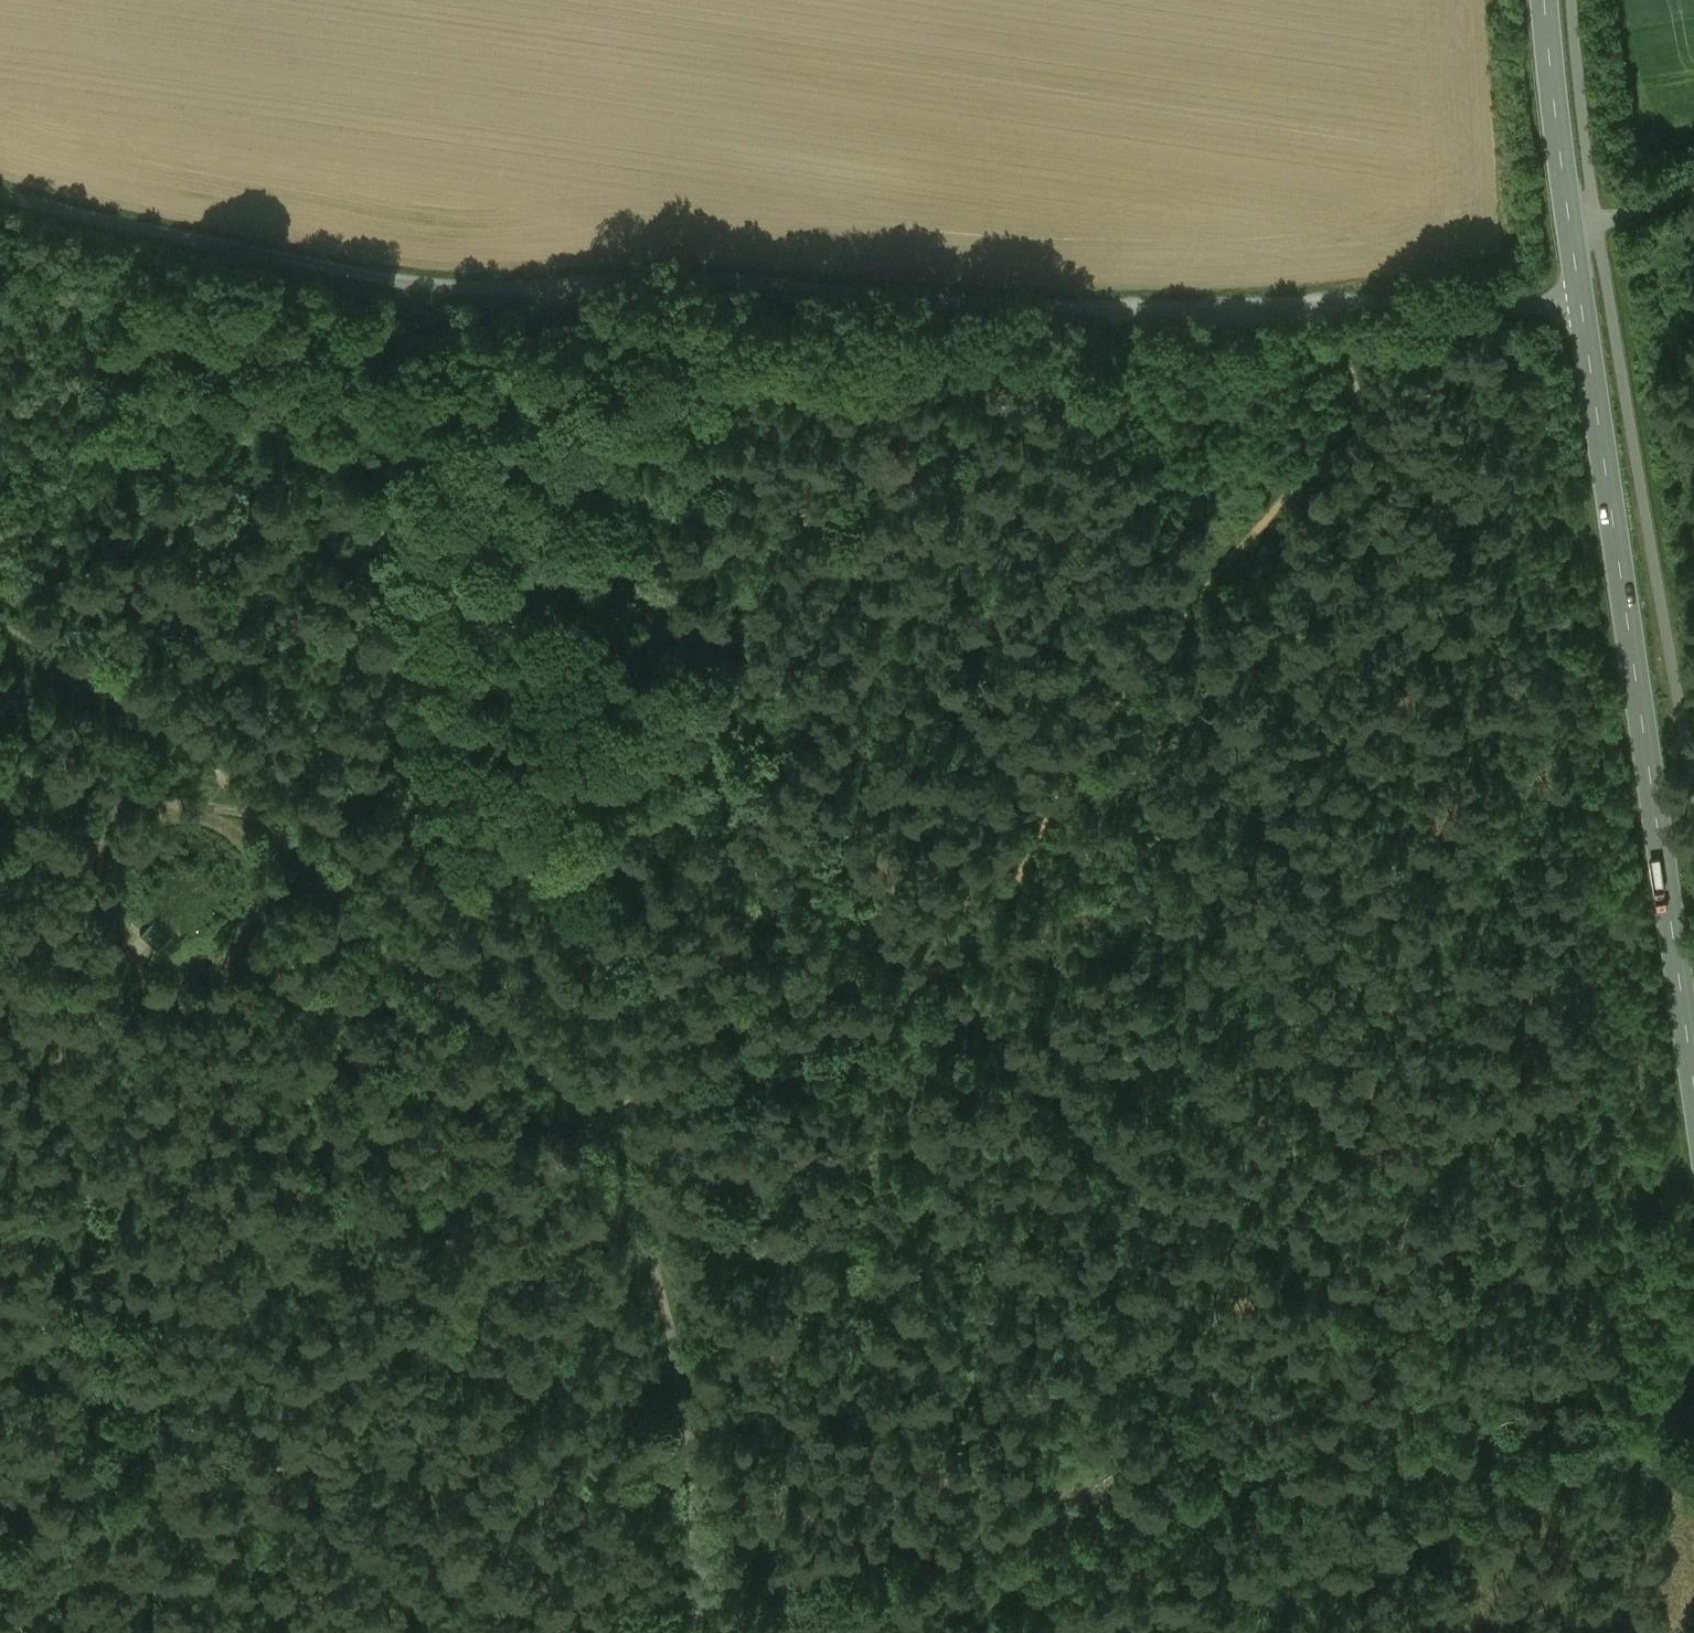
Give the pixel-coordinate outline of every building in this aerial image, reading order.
[(228,846),(209,834),(186,828),(164,831),(143,841),(127,858),(118,879),(116,901),(123,923),(137,942),(156,955),(178,960),(201,957),(221,947),(237,931),(246,910),(248,887),(241,865),(228,846)]
